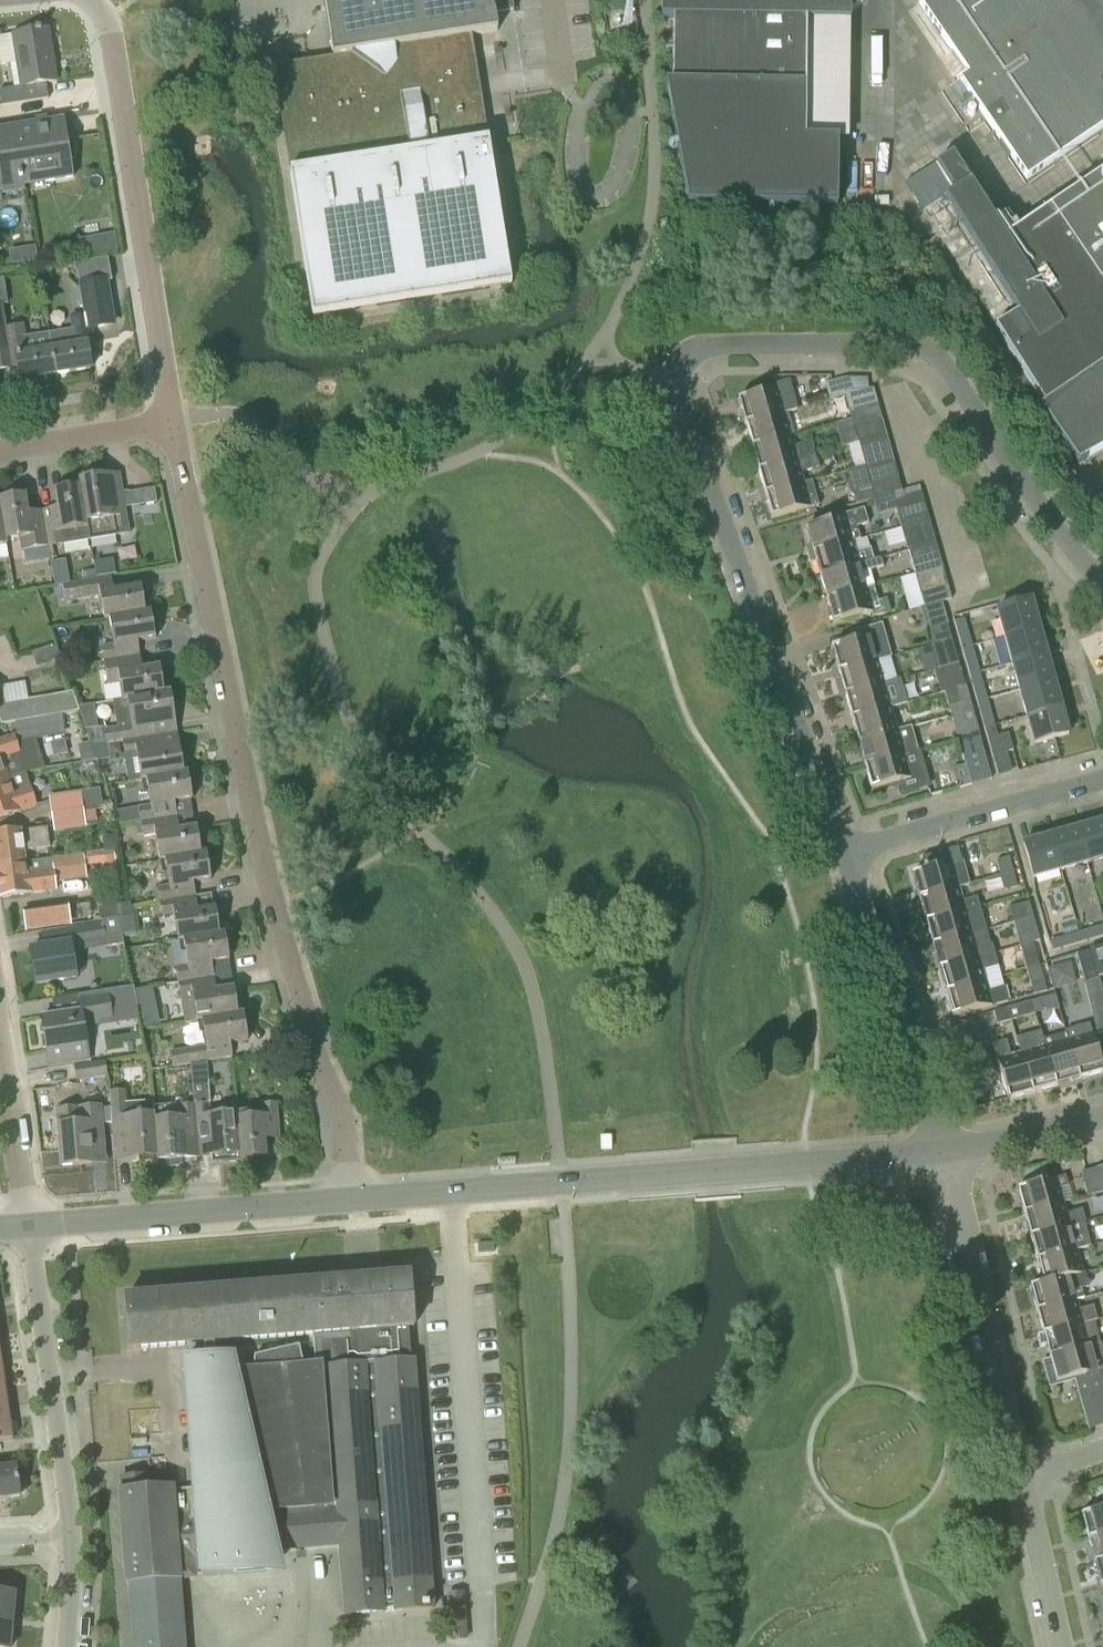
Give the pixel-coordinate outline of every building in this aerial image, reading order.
[(275,70),(313,315),(510,284),(471,36),(496,32),(493,18),(513,15),(511,0),(324,0),(334,61),(275,70)] [(663,21),(675,21),(674,86),(668,86),(690,207),(840,208),(840,140),(807,140),(808,22),(852,23),(852,13),(854,13),(865,3),(862,0),(662,0),(663,21)] [(923,2),(970,73),(961,79),(987,118),(1019,165),(1027,177),(1102,126),(1102,0),(925,0),(923,2)] [(47,101),(45,85),(57,83),(48,31),(12,37),(20,88),(0,91),(0,99),(1,108),(47,101)] [(3,192),(3,196),(23,193),(22,187),(72,180),(69,157),(66,142),(63,122),(0,131),(0,192),(3,192)] [(1009,237),(953,154),(938,165),(956,192),(927,212),(1003,325),(1001,326),(1053,402),(1048,405),(1086,461),(1102,451),(1102,173),(1009,237)] [(924,214),(927,212),(956,192),(938,165),(906,185),(924,214)] [(82,252),(117,252),(117,238),(82,238),(82,252)] [(72,331),(48,334),(55,377),(91,371),(87,351),(94,350),(90,330),(111,326),(104,283),(103,280),(80,284),(85,316),(70,318),(72,331)] [(8,347),(11,363),(16,362),(18,370),(20,382),(55,377),(48,334),(25,338),(23,327),(5,330),(1,302),(0,303),(0,348),(8,347)] [(850,379),(851,392),(868,390),(867,379),(850,379)] [(780,415),(794,411),(787,387),(734,402),(740,426),(780,415)] [(873,390),(844,393),(849,410),(876,402),(873,390)] [(876,402),(849,410),(852,421),(853,426),(881,418),(876,402)] [(786,439),(780,415),(740,426),(747,450),(786,439)] [(881,418),(853,426),(858,442),(885,434),(881,418)] [(885,434),(858,442),(861,455),(889,447),(885,434)] [(754,474),(815,456),(811,441),(789,447),(786,439),(747,450),(754,474)] [(889,447),(861,455),(865,467),(866,471),(894,462),(889,447)] [(799,486),(799,485),(796,473),(818,467),(815,456),(754,474),(760,497),(799,486)] [(894,462),(866,471),(870,486),(898,478),(894,462)] [(865,467),(846,472),(856,505),(874,500),(870,486),(866,471),(865,467)] [(87,524),(90,542),(130,535),(123,493),(109,495),(106,477),(104,477),(104,474),(100,472),(82,475),(80,478),(81,481),(79,482),(80,488),(86,524),(87,524)] [(898,478),(870,486),(874,500),(902,493),(898,478)] [(799,486),(760,497),(767,521),(819,506),(811,481),(799,485),(799,486)] [(49,549),(90,542),(87,524),(86,524),(80,488),(56,492),(58,510),(44,512),(49,549)] [(892,516),(921,508),(916,493),(888,501),(892,516)] [(44,512),(30,515),(27,497),(0,501),(0,503),(1,506),(7,543),(19,541),(21,554),(49,549),(44,512)] [(7,543),(1,506),(0,506),(0,550),(8,549),(7,543)] [(897,533),(926,525),(921,508),(892,516),(897,533)] [(810,555),(853,543),(853,542),(860,540),(856,527),(868,524),(864,509),(844,514),(845,519),(803,531),(810,555)] [(902,550),(930,542),(926,525),(897,533),(902,550)] [(906,563),(934,555),(930,542),(902,550),(906,563)] [(816,579),(881,560),(880,558),(874,560),(871,549),(856,553),(853,543),(810,555),(816,579)] [(911,580),(939,572),(934,555),(906,563),(911,580)] [(67,559),(52,561),(55,582),(70,581),(67,559)] [(823,602),(875,588),(870,571),(883,567),(881,560),(816,579),(823,602)] [(916,597),(944,589),(939,572),(911,580),(916,597)] [(145,614),(141,588),(114,592),(111,579),(62,587),(65,602),(97,596),(102,624),(107,623),(107,622),(145,614)] [(875,588),(823,602),(830,626),(872,614),(872,617),(889,612),(886,599),(879,601),(875,588)] [(944,589),(916,597),(919,610),(948,602),(944,589)] [(1000,639),(1035,629),(1028,602),(993,612),(1000,639)] [(102,664),(140,657),(137,643),(155,640),(151,614),(145,614),(107,622),(107,623),(112,648),(99,650),(102,664)] [(931,647),(953,641),(948,625),(927,630),(931,647)] [(886,660),(877,627),(845,636),(848,645),(828,651),(834,674),(873,663),(886,660)] [(972,647),(967,628),(957,630),(962,650),(972,647)] [(1008,665),(1043,655),(1035,629),(1000,639),(1008,665)] [(938,670),(959,664),(953,641),(931,647),(938,670)] [(36,668),(61,659),(55,645),(31,654),(36,668)] [(972,682),(982,680),(974,653),(964,656),(972,682)] [(1015,691),(1050,682),(1043,655),(1008,665),(1015,691)] [(164,695),(164,694),(159,668),(142,671),(140,657),(102,664),(104,679),(116,677),(120,700),(112,701),(113,705),(126,703),(126,702),(164,695)] [(841,698),(898,682),(898,680),(879,685),(873,663),(834,674),(841,698)] [(966,688),(962,673),(940,679),(945,694),(966,688)] [(848,722),(892,709),(892,708),(897,706),(894,695),(902,692),(898,682),(841,698),(848,722)] [(1023,719),(1058,709),(1050,682),(1015,691),(1023,719)] [(979,709),(989,706),(983,687),(974,690),(979,709)] [(951,718),(972,712),(966,688),(945,694),(951,718)] [(14,724),(61,716),(77,714),(71,696),(5,707),(0,693),(0,726),(14,724)] [(121,743),(159,737),(157,723),(174,721),(170,693),(164,694),(164,695),(126,702),(126,703),(113,705),(117,730),(103,733),(105,747),(121,744),(121,743)] [(985,730),(995,727),(989,706),(979,709),(985,730)] [(855,745),(912,729),(911,727),(898,731),(892,709),(848,722),(855,745)] [(1058,709),(1023,719),(1030,746),(1065,737),(1058,709)] [(36,741),(64,736),(61,716),(14,724),(18,744),(36,741)] [(992,756),(992,757),(1006,752),(1013,751),(1008,733),(997,736),(995,727),(985,730),(992,756)] [(861,769),(921,752),(920,750),(918,751),(912,729),(855,745),(861,769)] [(985,756),(979,735),(958,741),(964,762),(985,756)] [(13,744),(10,736),(0,740),(0,780),(22,773),(13,744)] [(183,775),(182,774),(179,748),(161,751),(159,737),(121,743),(121,744),(123,758),(135,756),(140,783),(146,782),(146,781),(183,775)] [(50,745),(54,759),(68,756),(65,741),(50,745)] [(77,746),(81,763),(96,761),(89,744),(77,746)] [(921,752),(861,769),(868,793),(899,784),(902,795),(930,787),(921,752)] [(28,789),(22,773),(0,780),(0,819),(34,808),(28,789)] [(140,824),(177,818),(175,804),(193,801),(188,773),(182,774),(183,775),(146,781),(146,782),(150,808),(138,810),(140,824)] [(100,790),(81,792),(84,812),(103,809),(100,790)] [(201,856),(201,855),(197,829),(179,832),(177,818),(140,824),(143,838),(155,836),(159,864),(165,863),(165,862),(201,856)] [(1085,866),(1102,861),(1102,825),(1102,823),(1075,831),(1085,866)] [(25,862),(24,852),(50,849),(47,829),(0,835),(0,867),(25,864),(25,862)] [(1059,873),(1085,866),(1075,831),(1049,838),(1059,873)] [(1031,881),(1059,873),(1049,838),(1021,846),(1031,881)] [(938,853),(941,866),(963,860),(960,847),(938,853)] [(88,866),(115,863),(114,853),(87,856),(88,866)] [(159,904),(194,899),(192,885),(211,882),(206,855),(201,855),(201,856),(165,862),(165,863),(169,888),(156,890),(159,904)] [(0,867),(0,899),(54,893),(53,882),(86,879),(84,856),(25,862),(25,864),(0,867)] [(1001,877),(1013,874),(1012,871),(1019,869),(1015,857),(1009,859),(1008,857),(996,861),(1001,877)] [(917,901),(959,889),(959,888),(970,885),(963,862),(910,877),(917,901)] [(1013,874),(1001,877),(1004,891),(1017,887),(1013,874)] [(923,925),(979,909),(976,898),(962,902),(959,889),(917,901),(923,925)] [(219,935),(215,910),(196,913),(194,899),(159,904),(161,918),(173,916),(178,943),(183,942),(219,935)] [(1014,925),(1033,919),(1029,902),(1009,908),(1014,925)] [(930,948),(986,933),(979,909),(923,925),(930,948)] [(71,926),(70,926),(72,940),(104,935),(106,947),(124,944),(123,939),(118,917),(71,926)] [(1020,948),(1033,945),(1033,942),(1039,940),(1033,919),(1014,925),(1020,948)] [(1102,936),(1102,930),(1102,926),(1075,933),(1078,943),(1102,936)] [(1078,943),(1075,933),(1053,940),(1050,930),(1044,932),(1049,952),(1078,943)] [(937,972),(995,956),(992,945),(990,946),(986,933),(930,948),(937,972)] [(177,984),(212,978),(210,964),(228,961),(223,935),(219,935),(183,942),(187,968),(175,970),(177,984)] [(1027,972),(1040,968),(1033,945),(1020,948),(1027,972)] [(35,987),(75,980),(69,946),(29,952),(35,987)] [(1102,1031),(1102,1001),(1090,951),(1076,954),(1096,1033),(1102,1031)] [(943,996),(1002,979),(995,956),(937,972),(943,996)] [(1040,968),(1027,972),(1033,995),(1046,991),(1046,989),(1040,968)] [(237,1016),(232,989),(214,992),(212,978),(177,984),(180,998),(191,996),(196,1024),(201,1023),(201,1022),(237,1016)] [(1002,979),(943,996),(950,1019),(1009,1003),(1002,979)] [(140,989),(148,1027),(161,1024),(153,986),(140,989)] [(1029,1002),(1032,1015),(1059,1007),(1055,995),(1029,1002)] [(49,1068),(69,1065),(89,1062),(82,1021),(110,1016),(107,996),(79,1000),(81,1012),(41,1019),(49,1068)] [(1008,1021),(1032,1015),(1029,1002),(1005,1009),(1008,1021)] [(997,1024),(1008,1021),(1005,1009),(993,1012),(997,1024)] [(190,1066),(205,1064),(231,1059),(229,1045),(247,1041),(243,1015),(237,1016),(201,1022),(201,1023),(205,1049),(170,1055),(172,1067),(190,1065),(190,1066)] [(1064,1034),(1077,1082),(1101,1075),(1087,1025),(1065,1031),(1066,1033),(1064,1034)] [(1077,1082),(1064,1034),(1042,1040),(1038,1026),(1036,1027),(1054,1089),(1077,1082)] [(1030,1095),(1054,1089),(1036,1027),(1026,1030),(1029,1041),(1017,1044),(1020,1052),(1017,1052),(1030,1095)] [(1030,1095),(1017,1052),(1009,1054),(1006,1041),(989,1045),(1006,1102),(1030,1095)] [(76,1081),(107,1077),(105,1061),(74,1065),(76,1081)] [(237,1121),(238,1120),(237,1115),(209,1116),(205,1064),(190,1066),(193,1106),(194,1106),(196,1142),(210,1141),(211,1160),(238,1158),(239,1158),(237,1121)] [(154,1121),(153,1109),(153,1102),(126,1104),(125,1091),(110,1092),(111,1107),(114,1143),(128,1142),(129,1160),(156,1158),(154,1121)] [(239,1158),(238,1158),(238,1163),(266,1161),(265,1142),(279,1141),(277,1105),(262,1106),(263,1119),(238,1120),(237,1121),(239,1158)] [(183,1143),(196,1142),(194,1106),(193,1106),(153,1109),(154,1121),(156,1158),(156,1164),(184,1162),(183,1143)] [(61,1166),(88,1164),(86,1139),(97,1138),(94,1109),(57,1112),(61,1166)] [(1102,1190),(1102,1167),(1081,1173),(1087,1195),(1102,1190)] [(1021,1213),(1061,1202),(1058,1189),(1068,1186),(1065,1175),(1015,1189),(1021,1213)] [(1028,1236),(1085,1221),(1082,1210),(1065,1214),(1061,1202),(1021,1213),(1028,1236)] [(1074,1249),(1075,1250),(1090,1246),(1084,1223),(1085,1223),(1085,1221),(1028,1236),(1034,1260),(1074,1249)] [(1081,1273),(1075,1250),(1074,1249),(1034,1260),(1041,1284),(1081,1273)] [(1074,1300),(1075,1301),(1084,1298),(1081,1289),(1084,1288),(1085,1289),(1088,1288),(1090,1286),(1089,1281),(1086,1279),(1084,1272),(1081,1273),(1041,1284),(1028,1287),(1034,1311),(1074,1300)] [(119,1493),(126,1586),(129,1586),(134,1646),(184,1646),(179,1580),(194,1579),(192,1558),(199,1558),(201,1579),(267,1574),(285,1572),(279,1551),(339,1546),(344,1605),(345,1617),(386,1614),(385,1607),(392,1607),(393,1614),(402,1613),(434,1611),(414,1362),(412,1362),(410,1330),(415,1330),(411,1276),(345,1281),(125,1299),(129,1350),(312,1336),(314,1366),(303,1367),(298,1347),(253,1358),(252,1371),(235,1373),(232,1358),(183,1362),(193,1490),(171,1492),(171,1490),(147,1491),(146,1478),(120,1480),(121,1492),(119,1493)] [(1077,1311),(1075,1301),(1074,1300),(1034,1311),(1041,1335),(1096,1319),(1093,1307),(1077,1311)] [(1047,1358),(1100,1344),(1094,1321),(1097,1320),(1096,1319),(1041,1335),(1047,1358)] [(1047,1358),(1049,1364),(1043,1366),(1048,1383),(1072,1377),(1102,1368),(1102,1353),(1100,1344),(1047,1358)] [(1102,1395),(1102,1390),(1098,1370),(1085,1373),(1091,1398),(1102,1395)] [(1079,1401),(1091,1398),(1085,1373),(1072,1377),(1079,1401)] [(0,1417),(0,1445),(12,1443),(7,1416),(0,1417)] [(19,1497),(19,1496),(23,1496),(26,1492),(24,1479),(21,1476),(17,1477),(15,1466),(0,1468),(0,1500),(19,1497)] [(1102,1534),(1102,1509),(1079,1515),(1086,1539),(1102,1534)] [(1102,1560),(1102,1534),(1086,1539),(1092,1563),(1102,1560)] [(1102,1585),(1102,1560),(1092,1563),(1098,1586),(1102,1585)] [(13,1624),(15,1595),(14,1595),(15,1582),(0,1580),(0,1623),(13,1624)] [(13,1624),(0,1623),(0,1646),(11,1646),(13,1624)]
